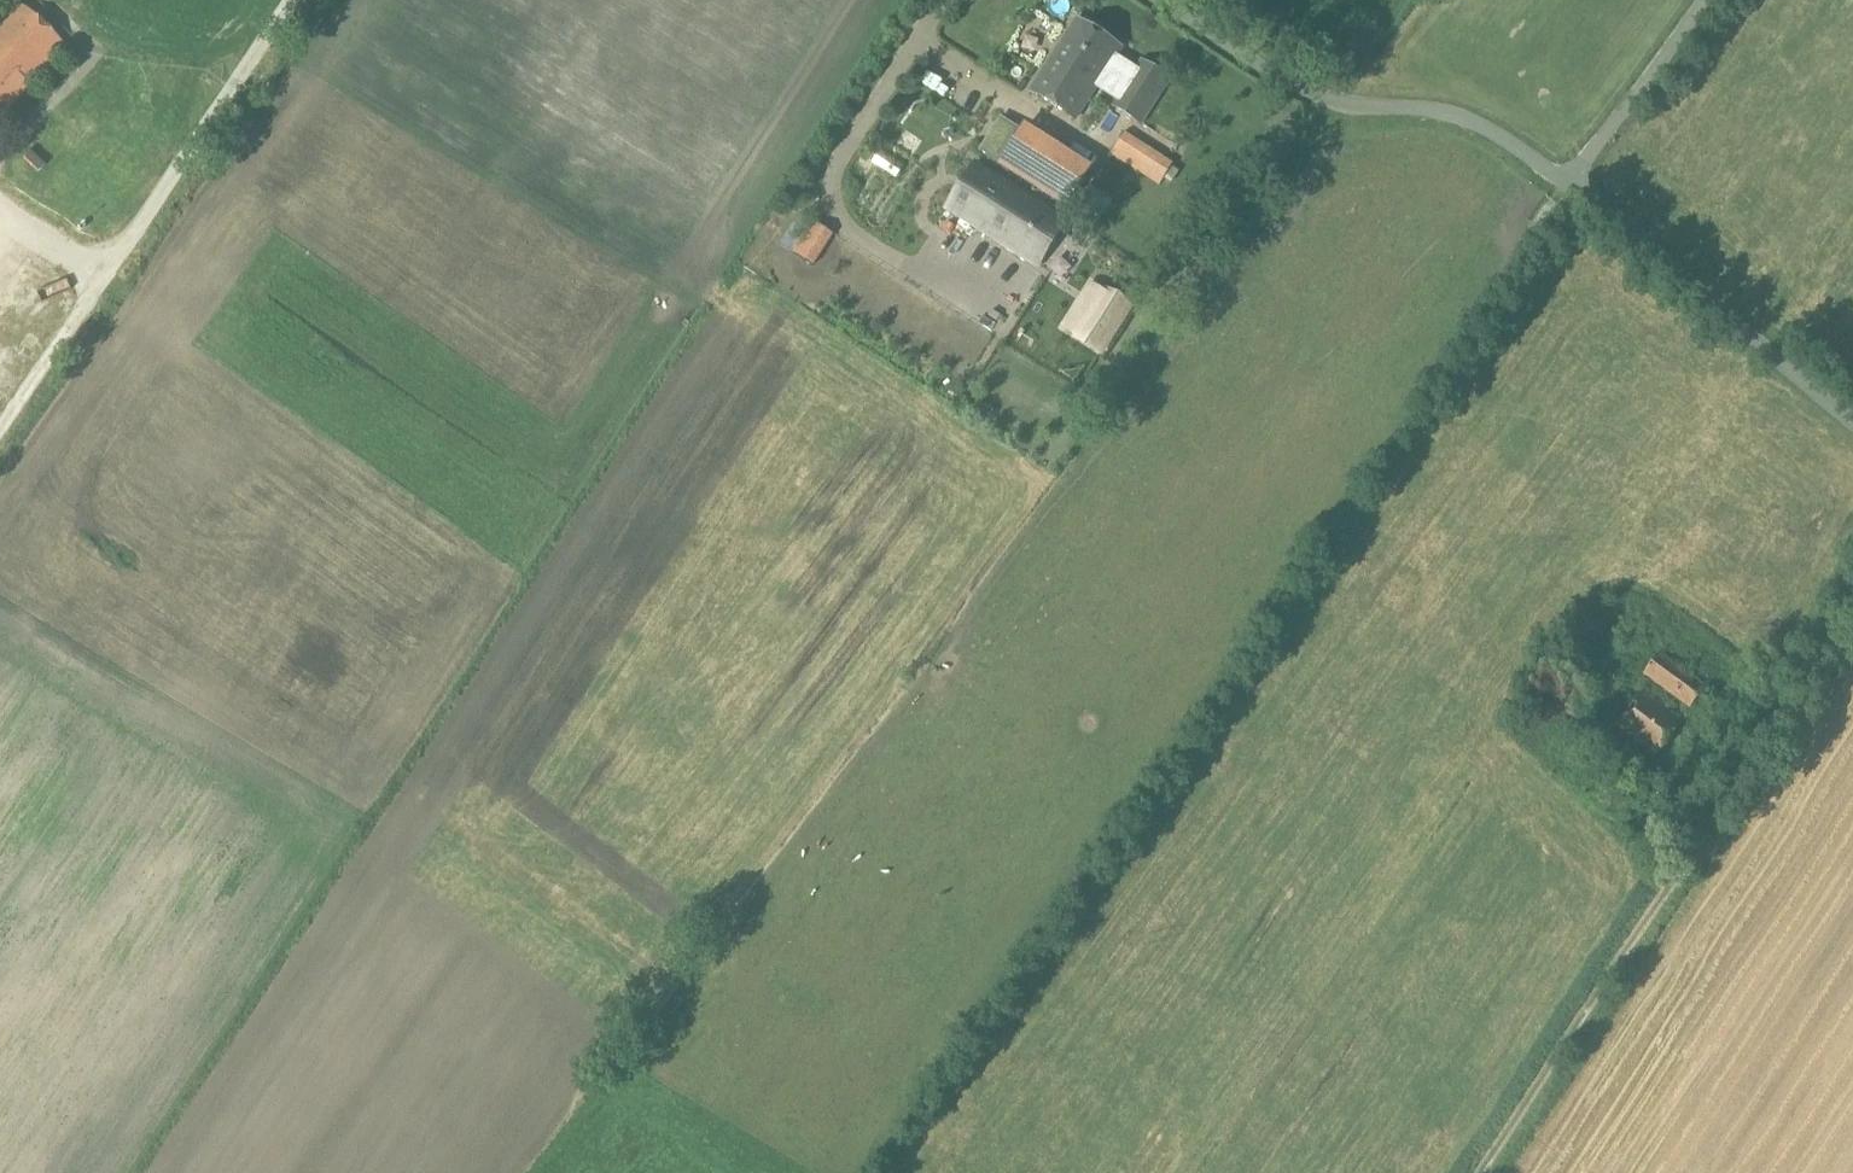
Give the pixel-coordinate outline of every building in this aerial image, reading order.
[(21,5),(0,27),(0,117),(65,47),(21,5)] [(1075,121),(1101,80),(1120,93),(1112,105),(1142,125),(1170,79),(1121,49),(1077,20),(1031,92),(1075,121)] [(1001,117),(980,151),(982,152),(1001,164),(1022,131),(1001,117)] [(1125,132),(1110,154),(1160,186),(1174,164),(1125,132)] [(1069,152),(1042,193),(1067,209),(1094,168),(1069,152)] [(975,163),(947,207),(1038,265),(1066,221),(975,163)] [(812,221),(792,252),(814,266),(833,235),(812,221)] [(1104,290),(1074,338),(1103,356),(1132,308),(1104,290)] [(1707,686),(1660,652),(1643,675),(1689,710),(1707,686)] [(1643,691),(1617,726),(1655,754),(1681,720),(1643,691)]
